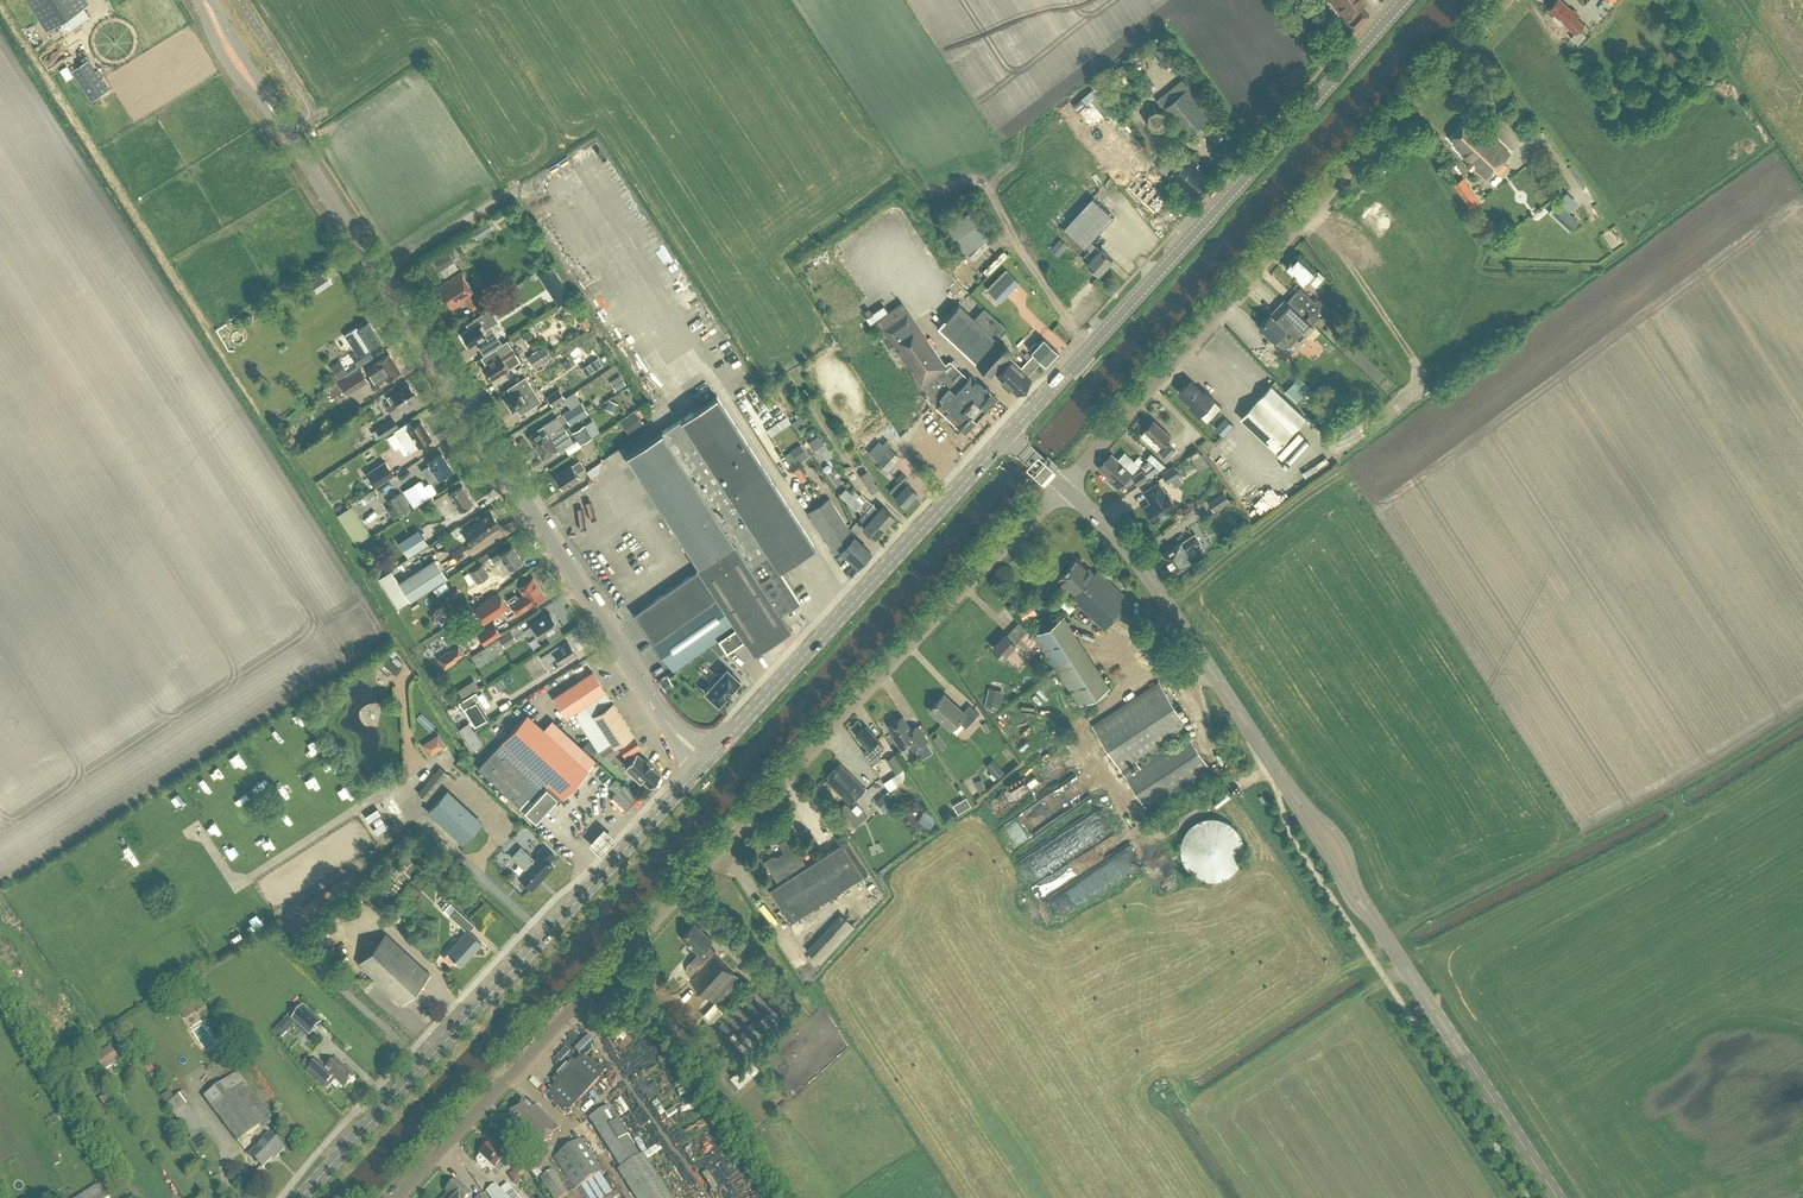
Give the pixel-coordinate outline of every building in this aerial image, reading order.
[(82,6),(88,2),(87,0),(27,0),(52,38),(88,15),(82,6)] [(1361,6),(1356,9),(1349,0),(1330,0),(1345,22),(1348,20),(1357,28),(1370,14),(1361,6)] [(1361,6),(1367,2),(1365,0),(1349,0),(1356,9),(1361,6)] [(1577,16),(1579,15),(1563,0),(1554,0),(1553,1),(1553,4),(1549,8),(1555,14),(1553,16),(1561,24),(1563,21),(1575,32),(1584,23),(1577,16)] [(1154,51),(1167,65),(1179,55),(1167,41),(1154,51)] [(88,99),(105,88),(85,58),(69,69),(88,99)] [(1116,82),(1132,70),(1126,61),(1109,73),(1116,82)] [(1070,97),(1076,102),(1089,86),(1083,81),(1070,97)] [(1188,135),(1211,116),(1187,87),(1164,106),(1188,135)] [(1095,88),(1072,102),(1077,111),(1094,101),(1103,116),(1110,112),(1095,88)] [(1169,116),(1164,109),(1157,108),(1151,112),(1149,120),(1153,126),(1161,128),(1167,124),(1169,116)] [(1463,154),(1465,156),(1464,157),(1487,178),(1510,152),(1485,129),(1481,134),(1466,120),(1451,136),(1458,143),(1456,145),(1464,152),(1463,154)] [(1229,139),(1218,150),(1227,158),(1238,147),(1229,139)] [(1199,163),(1189,153),(1183,159),(1182,157),(1177,162),(1179,164),(1175,167),(1165,158),(1157,166),(1180,188),(1184,184),(1199,198),(1212,184),(1202,175),(1205,172),(1197,165),(1199,163)] [(1136,184),(1131,190),(1155,212),(1167,200),(1161,195),(1161,194),(1154,187),(1154,188),(1147,182),(1142,189),(1136,184)] [(1471,207),(1479,201),(1469,186),(1461,191),(1471,207)] [(1114,216),(1093,196),(1092,196),(1093,197),(1065,227),(1064,227),(1063,227),(1085,247),(1085,246),(1086,245),(1095,254),(1087,262),(1099,273),(1113,259),(1101,248),(1099,249),(1091,241),(1091,240),(1113,216),(1114,216)] [(963,253),(992,232),(974,206),(945,227),(963,253)] [(1560,221),(1571,231),(1579,220),(1569,210),(1560,221)] [(477,235),(489,227),(485,220),(473,228),(477,235)] [(1059,255),(1062,251),(1054,245),(1051,249),(1059,255)] [(441,269),(454,260),(448,251),(435,259),(441,269)] [(1317,271),(1298,253),(1293,259),(1286,266),(1294,273),(1293,275),(1305,286),(1311,279),(1317,285),(1325,276),(1318,270),(1317,271)] [(551,266),(544,270),(554,284),(547,288),(558,304),(570,296),(551,266)] [(1005,269),(986,288),(999,301),(1018,281),(1005,269)] [(480,303),(473,293),(460,272),(440,285),(441,286),(437,289),(446,302),(449,299),(453,306),(464,299),(471,309),(480,303)] [(331,281),(325,273),(309,284),(315,292),(331,281)] [(1285,299),(1318,331),(1319,329),(1314,324),(1329,309),(1318,298),(1315,301),(1301,288),(1288,302),(1285,299)] [(1312,336),(1318,331),(1285,299),(1259,326),(1274,340),(1275,340),(1288,353),(1307,332),(1312,336)] [(564,302),(562,304),(563,308),(566,311),(570,311),(572,309),(571,306),(569,303),(564,302)] [(1034,365),(1027,358),(1020,366),(1014,360),(1013,361),(1009,358),(1007,356),(1011,351),(997,337),(996,336),(996,337),(974,316),(960,302),(938,324),(977,362),(989,374),(998,383),(1000,380),(1006,385),(1007,384),(1016,393),(1030,378),(1029,377),(1029,378),(1026,374),(1034,365)] [(935,406),(951,420),(949,423),(957,430),(960,428),(965,432),(981,415),(981,416),(982,415),(980,413),(984,409),(986,410),(987,409),(997,397),(990,391),(990,390),(988,389),(989,388),(984,384),(983,385),(978,380),(981,377),(972,369),(969,372),(966,375),(949,357),(943,361),(927,336),(905,303),(880,319),(895,341),(892,343),(898,353),(901,351),(909,363),(905,365),(909,370),(912,368),(936,405),(935,406)] [(869,307),(864,310),(867,315),(865,316),(870,322),(888,310),(883,304),(872,312),(869,307)] [(475,321),(461,330),(469,344),(485,334),(482,329),(498,320),(490,307),(473,317),(475,321)] [(984,307),(974,316),(996,337),(996,336),(997,337),(1006,328),(984,307)] [(579,321),(583,329),(590,325),(585,317),(579,321)] [(380,340),(369,322),(358,328),(356,326),(345,333),(357,350),(351,354),(357,365),(372,356),(366,348),(369,346),(369,347),(380,340)] [(1033,353),(1027,358),(1034,365),(1040,359),(1044,363),(1057,350),(1043,337),(1043,338),(1038,343),(1036,340),(1028,348),(1031,350),(1033,353)] [(534,365),(551,355),(544,344),(528,354),(534,365)] [(512,346),(500,354),(495,347),(481,356),(485,363),(483,365),(491,378),(502,372),(503,373),(508,370),(507,368),(520,360),(512,346)] [(386,378),(400,369),(388,352),(375,361),(367,366),(377,382),(386,377),(386,378)] [(581,366),(586,374),(603,363),(597,355),(581,366)] [(339,377),(349,371),(340,358),(331,364),(339,377)] [(347,394),(369,379),(360,366),(339,380),(347,394)] [(615,388),(625,382),(619,373),(609,379),(615,388)] [(1297,401),(1312,387),(1300,375),(1285,390),(1297,401)] [(504,397),(512,411),(526,401),(530,407),(540,400),(525,376),(506,388),(510,393),(504,397)] [(1203,391),(1190,380),(1180,391),(1192,402),(1190,405),(1200,414),(1208,421),(1222,406),(1214,399),(1215,399),(1205,390),(1203,391)] [(1275,450),(1292,432),(1309,414),(1275,382),(1241,418),(1275,450)] [(338,383),(327,390),(331,396),(342,389),(338,383)] [(391,414),(401,408),(400,406),(416,395),(408,383),(391,394),(387,397),(390,402),(385,405),(391,414)] [(803,395),(811,390),(808,385),(800,390),(803,395)] [(552,405),(564,396),(558,388),(546,396),(552,405)] [(716,395),(626,454),(699,567),(744,638),(753,651),(790,627),(781,613),(799,601),(778,568),(814,545),(716,395)] [(617,402),(609,398),(604,407),(613,411),(617,402)] [(570,423),(588,411),(581,400),(563,412),(570,423)] [(585,405),(588,410),(593,406),(590,402),(585,405)] [(636,411),(641,417),(645,413),(640,408),(636,411)] [(620,421),(628,433),(643,423),(635,411),(620,421)] [(802,414),(790,423),(793,427),(805,418),(802,414)] [(536,446),(551,437),(565,428),(557,415),(536,429),(537,431),(529,436),(536,446)] [(1226,415),(1216,427),(1224,434),(1234,423),(1226,415)] [(382,436),(397,426),(391,417),(376,427),(382,436)] [(1157,449),(1171,435),(1154,419),(1145,429),(1146,430),(1142,434),(1157,449)] [(394,430),(408,451),(418,445),(431,437),(421,420),(413,425),(410,421),(394,430)] [(580,443),(592,436),(585,423),(573,431),(580,443)] [(551,437),(536,446),(543,457),(551,452),(552,454),(559,449),(573,441),(565,428),(551,437)] [(825,444),(819,434),(808,441),(814,451),(825,444)] [(1176,450),(1175,448),(1170,443),(1161,451),(1168,458),(1176,450)] [(800,444),(789,451),(792,456),(803,449),(800,444)] [(887,469),(899,456),(888,446),(876,459),(887,469)] [(1194,457),(1201,453),(1198,448),(1191,453),(1194,457)] [(1107,480),(1117,489),(1139,465),(1139,464),(1134,460),(1125,451),(1118,459),(1112,453),(1099,467),(1110,477),(1107,480)] [(1138,484),(1167,464),(1152,451),(1148,456),(1158,465),(1146,473),(1143,469),(1133,477),(1138,484)] [(430,482),(431,481),(438,477),(438,478),(452,469),(441,452),(428,461),(430,463),(421,469),(429,481),(430,482)] [(1305,474),(1330,461),(1327,456),(1303,469),(1305,474)] [(562,486),(579,476),(577,472),(584,467),(579,458),(571,463),(572,464),(555,474),(562,486)] [(375,485),(393,474),(384,460),(367,472),(375,485)] [(1169,482),(1180,475),(1182,474),(1175,463),(1163,471),(1169,482)] [(591,475),(600,470),(596,464),(587,469),(591,475)] [(871,491),(878,487),(866,470),(860,474),(871,491)] [(906,483),(903,480),(907,476),(902,472),(895,479),(900,483),(904,486),(894,496),(904,504),(916,491),(907,482),(906,483)] [(430,482),(429,481),(424,484),(420,478),(403,489),(414,505),(437,490),(431,481),(430,482)] [(1155,521),(1178,507),(1167,491),(1166,492),(1159,481),(1144,491),(1151,502),(1145,506),(1155,521)] [(472,501),(461,484),(449,492),(447,489),(434,498),(446,517),(459,509),(459,510),(472,501)] [(402,490),(391,498),(401,514),(412,506),(402,490)] [(1215,509),(1230,499),(1224,490),(1209,500),(1215,509)] [(856,497),(861,502),(866,497),(860,492),(856,497)] [(847,499),(856,507),(861,502),(856,497),(852,494),(847,499)] [(869,550),(854,535),(829,496),(807,511),(836,556),(841,550),(857,565),(871,550),(870,549),(869,550)] [(866,509),(884,526),(894,516),(882,504),(878,508),(872,503),(873,503),(866,497),(861,502),(867,507),(866,509)] [(862,526),(874,537),(884,526),(866,509),(867,507),(861,502),(856,507),(862,513),(859,516),(863,525),(862,526)] [(337,512),(355,541),(368,533),(350,504),(337,512)] [(471,542),(483,535),(482,534),(499,523),(491,511),(474,522),(474,523),(463,530),(471,542)] [(1187,550),(1201,541),(1196,533),(1182,542),(1164,553),(1176,571),(1193,560),(1187,550)] [(409,534),(397,542),(407,556),(421,547),(427,543),(422,536),(413,541),(409,534)] [(522,560),(512,544),(499,553),(498,552),(491,557),(495,564),(503,559),(509,569),(522,560)] [(435,556),(399,580),(410,598),(411,599),(447,575),(435,556)] [(1088,568),(1077,558),(1059,577),(1076,593),(1072,598),(1105,628),(1131,600),(1098,569),(1095,572),(1089,567),(1088,568)] [(477,582),(489,574),(481,563),(470,571),(477,582)] [(1122,587),(1128,580),(1112,566),(1106,572),(1122,587)] [(634,612),(673,670),(693,656),(719,638),(727,650),(744,638),(699,567),(634,612)] [(517,612),(530,604),(530,603),(544,593),(533,576),(519,586),(524,593),(510,602),(517,612)] [(484,622),(509,605),(499,590),(474,607),(484,622)] [(1034,614),(1028,604),(1019,610),(1025,620),(1034,614)] [(562,631),(558,625),(559,625),(550,611),(531,624),(524,628),(529,635),(535,631),(540,637),(549,631),(553,637),(562,631)] [(1042,628),(1048,624),(1042,616),(1036,620),(1042,628)] [(486,625),(477,631),(484,643),(493,637),(486,625)] [(510,629),(498,638),(492,641),(473,654),(479,664),(499,651),(498,649),(504,645),(504,646),(516,638),(510,629)] [(1015,642),(1006,634),(993,647),(1004,657),(1018,642),(1028,651),(1032,646),(1021,636),(1015,642)] [(561,663),(577,653),(568,640),(558,646),(557,645),(543,653),(540,655),(550,670),(557,665),(560,663),(561,663)] [(436,658),(443,668),(455,660),(454,658),(462,653),(457,646),(449,651),(448,650),(436,658)] [(384,654),(379,660),(396,674),(401,668),(384,654)] [(711,684),(705,691),(718,703),(730,692),(741,680),(727,667),(721,674),(719,672),(715,672),(712,676),(709,679),(709,682),(711,684)] [(612,702),(605,691),(606,690),(592,670),(552,696),(565,716),(573,710),(578,718),(598,749),(610,740),(614,745),(617,743),(625,755),(641,744),(633,733),(634,733),(613,701),(612,702)] [(673,685),(667,676),(659,681),(665,690),(673,685)] [(456,688),(461,695),(478,684),(473,677),(456,688)] [(499,690),(505,685),(500,677),(493,681),(499,690)] [(1134,770),(1130,764),(1189,726),(1160,682),(1094,725),(1146,805),(1208,765),(1188,734),(1134,770)] [(989,692),(986,704),(1000,707),(1003,695),(989,692)] [(459,699),(462,706),(475,699),(472,693),(459,699)] [(964,711),(945,693),(930,709),(952,729),(960,721),(967,727),(980,713),(970,704),(964,711)] [(474,726),(487,718),(476,700),(463,708),(474,726)] [(446,707),(456,726),(466,720),(456,702),(446,707)] [(563,796),(589,770),(527,713),(502,739),(476,766),(537,821),(562,795),(563,796)] [(912,729),(903,716),(897,720),(896,718),(889,722),(891,724),(889,725),(899,739),(897,740),(902,748),(910,742),(915,749),(928,740),(919,725),(912,729)] [(871,760),(884,748),(877,741),(879,739),(866,725),(857,734),(869,747),(864,752),(871,760)] [(474,750),(483,744),(474,730),(465,736),(474,750)] [(437,732),(421,742),(429,754),(445,744),(437,732)] [(591,755),(597,748),(587,740),(581,746),(591,755)] [(646,760),(637,752),(636,754),(634,753),(630,758),(631,759),(627,763),(624,760),(622,762),(640,779),(641,778),(649,785),(660,774),(650,765),(651,764),(647,759),(646,760)] [(895,753),(887,759),(896,773),(904,767),(905,767),(895,753)] [(1005,770),(993,758),(986,765),(998,777),(1005,770)] [(851,803),(866,789),(840,763),(828,774),(830,776),(828,779),(851,803)] [(427,798),(449,772),(442,766),(440,765),(435,771),(437,773),(421,793),(427,798)] [(896,773),(892,776),(898,785),(910,777),(904,767),(896,773)] [(622,784),(615,778),(609,784),(616,791),(612,795),(627,808),(637,797),(629,790),(630,788),(623,782),(622,784)] [(895,802),(885,791),(879,797),(888,808),(895,802)] [(428,810),(463,842),(479,825),(444,792),(428,810)] [(958,811),(971,805),(967,795),(954,802),(958,811)] [(851,819),(858,814),(847,801),(840,807),(851,819)] [(937,817),(924,809),(918,820),(931,828),(937,817)] [(867,815),(863,810),(852,820),(856,825),(867,815)] [(1183,821),(1188,877),(1243,872),(1238,816),(1183,821)] [(615,836),(603,824),(587,840),(600,852),(615,836)] [(805,860),(795,844),(796,843),(790,834),(784,838),(784,839),(779,842),(785,851),(777,857),(775,854),(768,858),(768,857),(764,860),(768,866),(769,866),(777,878),(777,879),(778,881),(769,887),(792,924),(868,874),(845,838),(808,862),(806,860),(805,860)] [(525,868),(518,876),(532,888),(553,865),(549,861),(555,854),(544,844),(537,851),(539,853),(534,858),(520,845),(511,855),(525,868)] [(443,909),(449,914),(455,907),(450,902),(443,909)] [(465,929),(471,922),(455,907),(449,914),(465,929)] [(825,966),(860,929),(847,917),(812,954),(825,966)] [(736,973),(714,953),(717,950),(709,943),(713,939),(696,923),(683,936),(699,951),(691,960),(699,968),(690,978),(712,998),(716,994),(723,1002),(744,980),(736,972),(736,973)] [(448,962),(451,962),(455,958),(461,964),(481,942),(467,929),(447,951),(444,955),(444,958),(448,962)] [(402,1003),(430,973),(386,932),(358,961),(402,1003)] [(715,1000),(703,1013),(712,1022),(724,1008),(715,1000)] [(303,1008),(292,1020),(310,1038),(321,1025),(303,1008)] [(623,1050),(631,1041),(623,1033),(632,1023),(623,1015),(606,1034),(623,1050)] [(741,1054),(767,1027),(757,1016),(731,1043),(741,1054)] [(280,1025),(273,1033),(281,1040),(287,1032),(280,1025)] [(105,1071),(129,1055),(119,1040),(95,1056),(105,1071)] [(751,1057),(731,1074),(740,1085),(760,1067),(751,1057)] [(570,1112),(602,1077),(581,1058),(549,1093),(570,1112)] [(354,1079),(336,1061),(327,1071),(317,1062),(315,1064),(309,1059),(302,1067),(308,1072),(307,1073),(324,1088),(326,1090),(334,1081),(344,1090),(354,1079)] [(156,1071),(149,1076),(154,1082),(160,1077),(156,1071)] [(238,1143),(271,1119),(237,1074),(204,1098),(238,1143)] [(167,1105),(174,1115),(191,1103),(184,1092),(167,1105)] [(105,1094),(98,1099),(105,1109),(112,1104),(105,1094)] [(531,1111),(522,1102),(508,1116),(518,1127),(516,1129),(522,1135),(521,1136),(536,1151),(557,1130),(535,1108),(531,1111)] [(607,1107),(589,1120),(621,1170),(618,1172),(635,1197),(670,1197),(643,1156),(640,1158),(607,1107)] [(278,1156),(284,1150),(269,1136),(249,1156),(262,1169),(276,1155),(278,1156)] [(574,1192),(599,1175),(602,1173),(581,1140),(554,1159),(574,1192)] [(491,1173),(504,1158),(490,1145),(479,1156),(480,1157),(477,1161),(477,1164),(482,1168),(485,1168),(491,1173)] [(513,1185),(521,1181),(515,1171),(508,1175),(513,1185)] [(567,1195),(552,1172),(540,1180),(551,1197),(564,1197),(568,1196),(567,1195)] [(471,1195),(456,1181),(445,1193),(448,1196),(446,1197),(468,1197),(471,1195)] [(75,1197),(109,1197),(101,1184),(75,1197)] [(500,1191),(497,1186),(486,1193),(490,1197),(506,1197),(500,1191)] [(507,1186),(500,1191),(506,1197),(516,1197),(507,1186)]
